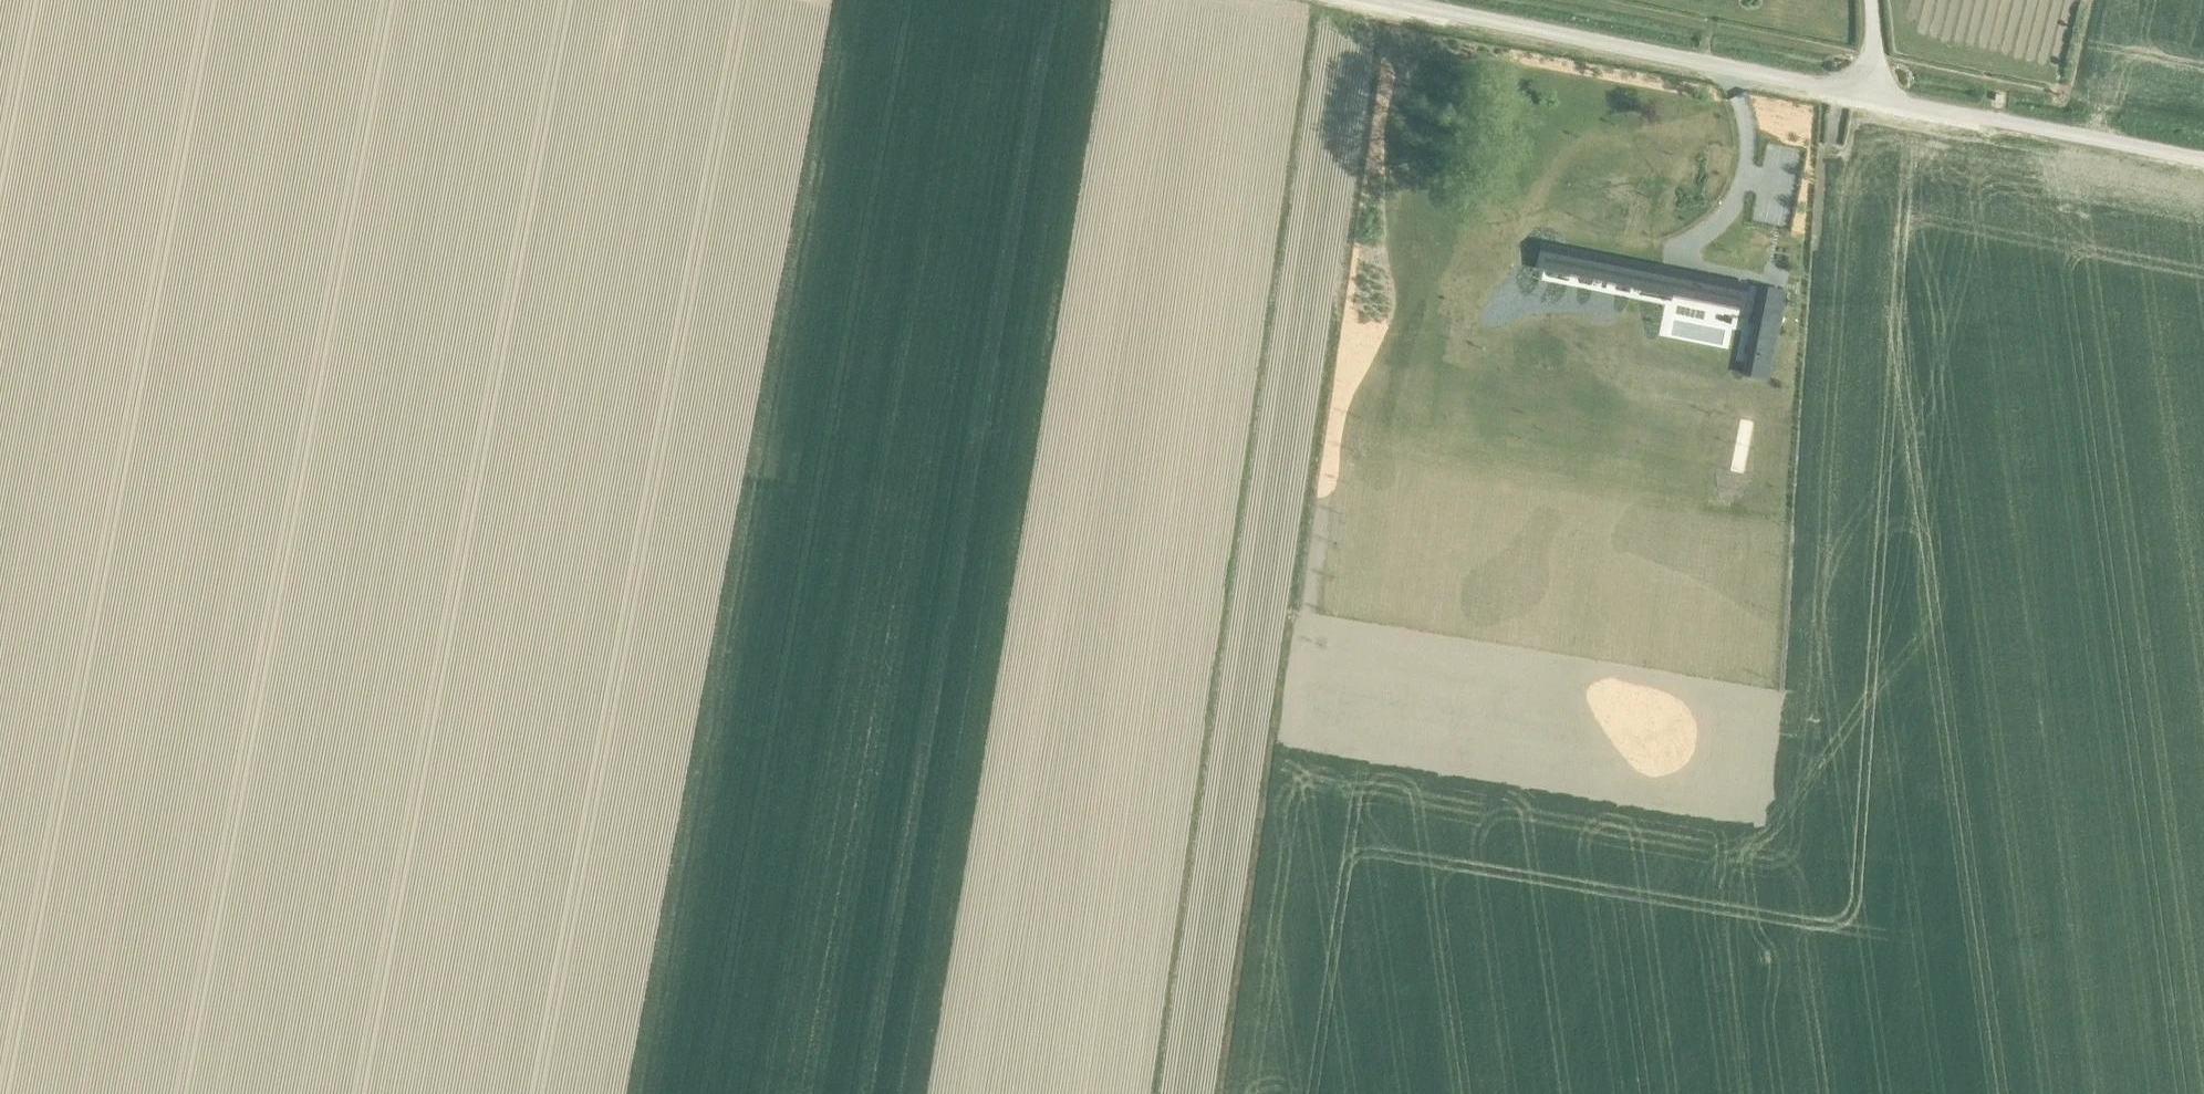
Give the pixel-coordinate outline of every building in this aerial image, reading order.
[(1543,244),(1538,268),(1742,309),(1746,285),(1543,244)] [(1761,288),(1749,353),(1772,358),(1785,292),(1761,288)]
